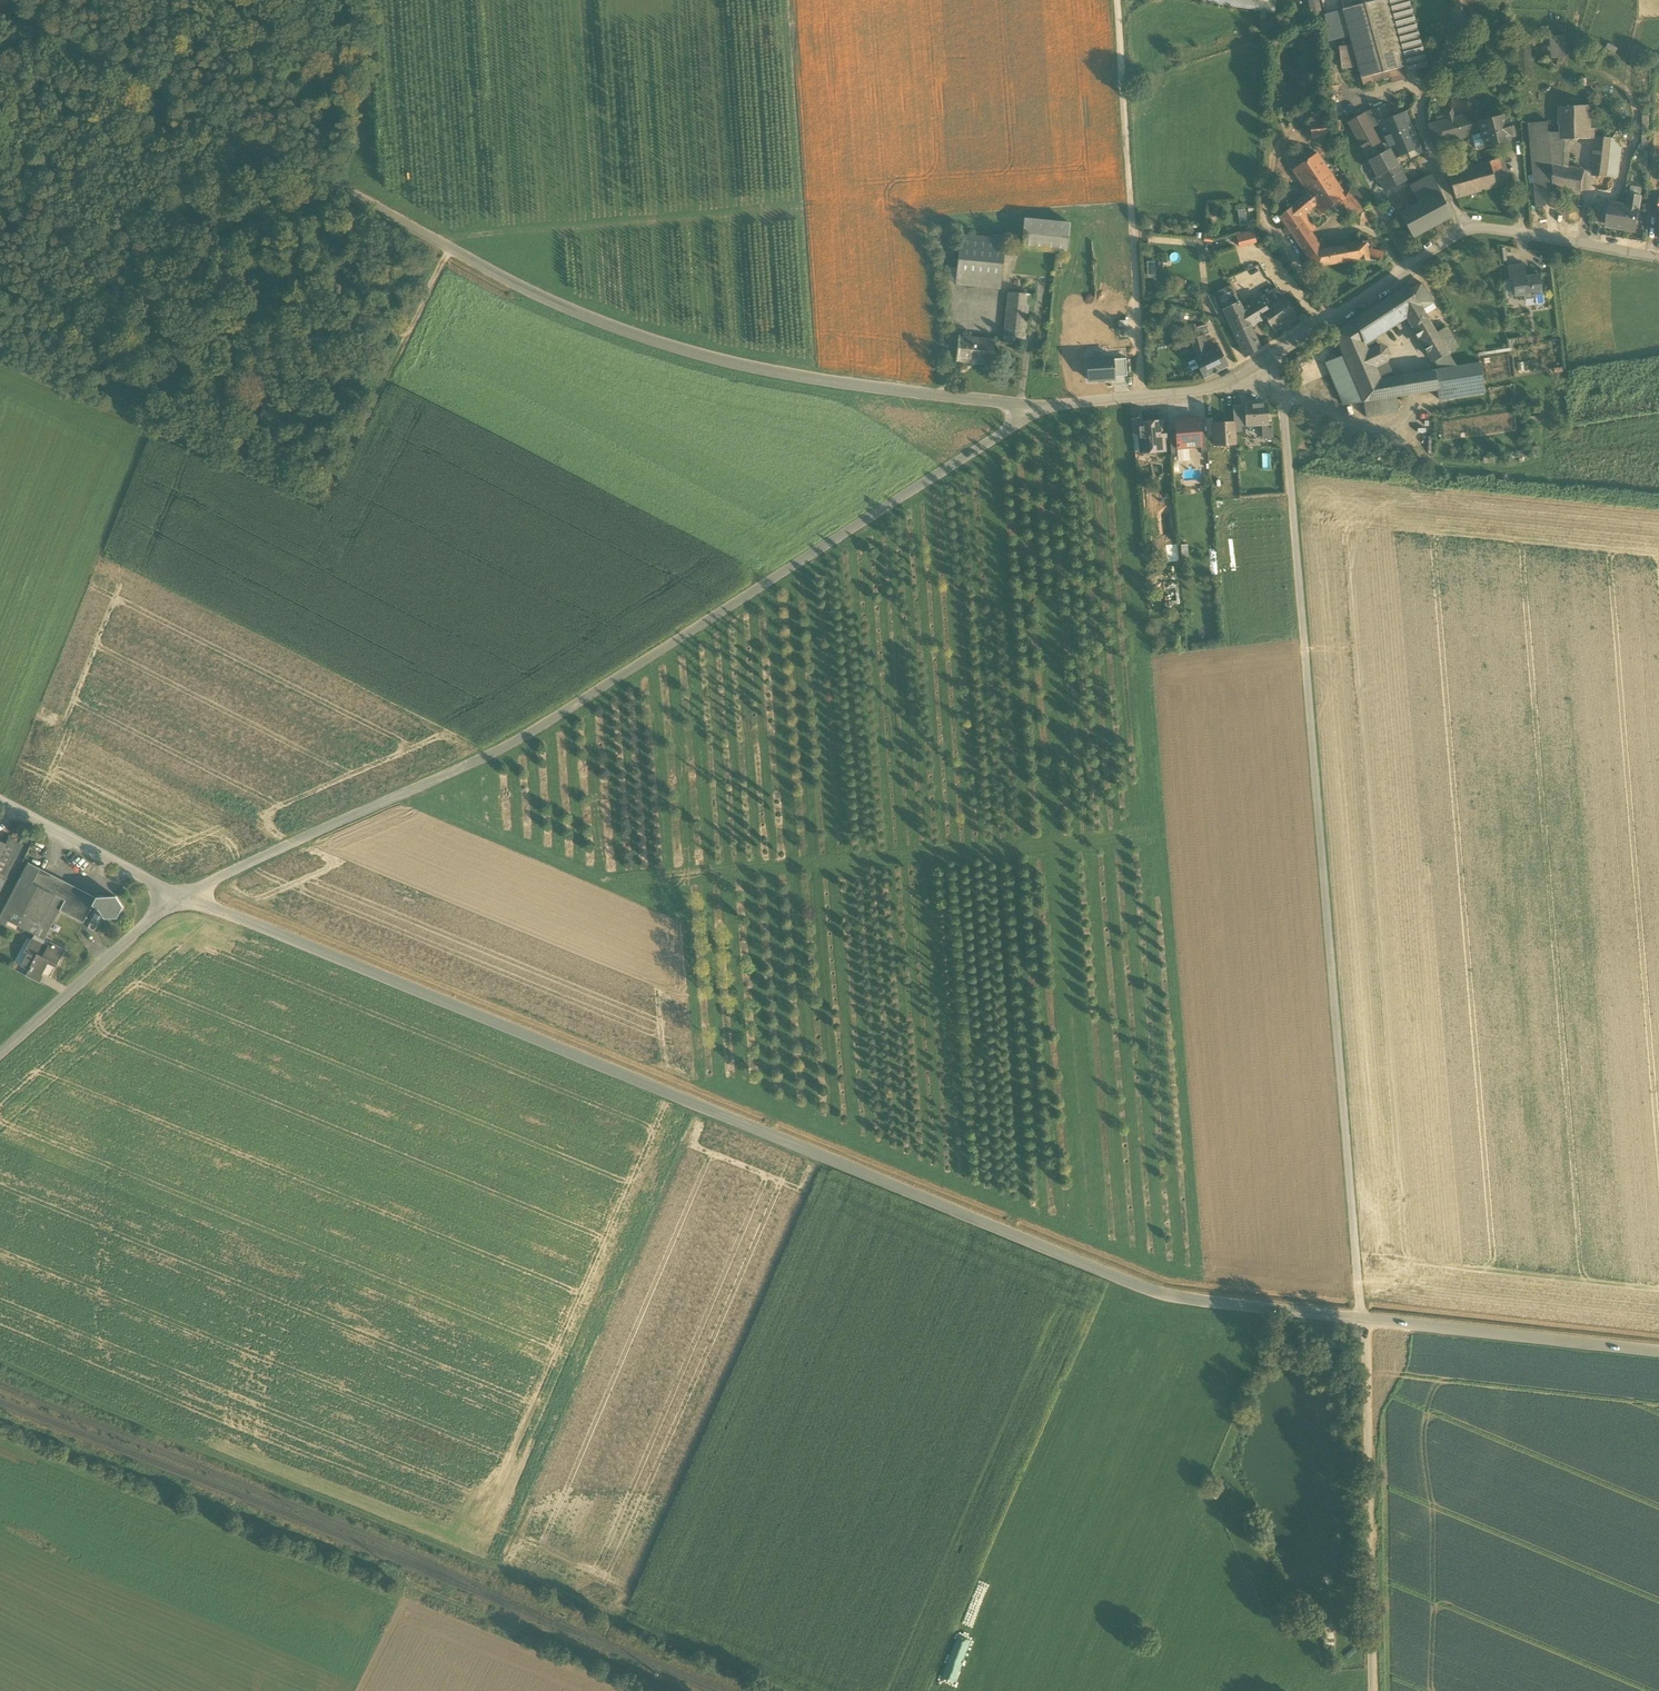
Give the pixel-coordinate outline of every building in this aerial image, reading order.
[(1200,2),(1273,14),(1276,0),(1200,0),(1200,2)] [(1342,9),(1349,34),(1362,84),(1426,67),(1408,0),(1376,0),(1342,9)] [(1324,41),(1349,34),(1342,9),(1321,15),(1324,41)] [(1564,35),(1541,36),(1542,49),(1543,49),(1544,59),(1565,59),(1564,35)] [(1618,48),(1609,43),(1604,52),(1614,57),(1618,48)] [(1338,46),(1341,69),(1354,68),(1351,45),(1338,46)] [(1492,66),(1493,76),(1508,75),(1508,65),(1492,66)] [(1561,135),(1561,139),(1571,139),(1598,138),(1598,136),(1599,128),(1590,128),(1590,105),(1559,107),(1560,124),(1561,124),(1561,135)] [(1380,125),(1389,149),(1394,158),(1407,152),(1420,147),(1405,112),(1389,118),(1384,106),(1373,110),(1380,125)] [(1373,109),(1364,114),(1372,128),(1380,125),(1373,110),(1373,109)] [(1445,111),(1447,119),(1453,118),(1451,109),(1445,111)] [(1486,114),(1487,120),(1498,117),(1496,111),(1486,114)] [(1477,112),(1453,118),(1447,119),(1428,125),(1435,145),(1471,136),(1481,133),(1478,122),(1479,122),(1477,112)] [(1385,151),(1372,128),(1364,114),(1348,123),(1368,160),(1385,151)] [(1508,140),(1508,137),(1505,125),(1502,116),(1498,117),(1487,120),(1479,122),(1478,122),(1481,133),(1484,146),(1484,147),(1485,147),(1508,140)] [(1310,119),(1312,137),(1317,137),(1325,136),(1323,118),(1310,119)] [(1554,192),(1554,187),(1551,163),(1548,131),(1547,121),(1527,123),(1535,207),(1545,206),(1544,193),(1554,192)] [(1510,124),(1505,125),(1508,137),(1513,136),(1510,124)] [(1556,132),(1548,131),(1551,163),(1552,164),(1568,167),(1571,139),(1561,139),(1561,135),(1555,134),(1556,132)] [(1484,146),(1481,133),(1471,136),(1474,149),(1484,146)] [(1593,175),(1607,177),(1611,140),(1612,138),(1598,136),(1598,138),(1593,175)] [(1607,177),(1618,178),(1621,151),(1611,140),(1607,177)] [(1423,153),(1420,147),(1407,152),(1410,159),(1423,153)] [(1405,180),(1394,158),(1389,149),(1385,151),(1368,160),(1385,191),(1405,180)] [(1293,170),(1308,193),(1316,204),(1315,205),(1320,214),(1339,202),(1346,198),(1346,197),(1317,154),(1293,170)] [(1503,158),(1489,162),(1496,187),(1510,183),(1503,158)] [(1447,174),(1455,199),(1496,187),(1489,162),(1447,174)] [(1552,164),(1551,163),(1554,187),(1582,194),(1586,170),(1568,167),(1552,164)] [(1409,185),(1418,203),(1439,192),(1431,174),(1409,185)] [(1360,218),(1361,213),(1346,202),(1352,194),(1366,205),(1352,186),(1346,197),(1346,198),(1339,202),(1360,218)] [(1631,186),(1630,196),(1638,197),(1640,187),(1631,186)] [(1451,217),(1439,192),(1418,203),(1399,213),(1413,238),(1451,217)] [(1280,216),(1300,246),(1312,236),(1310,233),(1299,218),(1305,213),(1315,205),(1316,204),(1308,193),(1280,216)] [(1361,213),(1362,213),(1363,212),(1366,205),(1352,194),(1346,202),(1361,213)] [(1629,195),(1627,207),(1636,208),(1638,197),(1630,196),(1629,195)] [(1605,207),(1602,223),(1607,224),(1611,204),(1604,203),(1603,206),(1605,207)] [(1635,218),(1636,208),(1627,207),(1611,204),(1607,224),(1607,226),(1634,230),(1636,220),(1637,220),(1637,218),(1635,218)] [(1593,221),(1602,223),(1605,207),(1603,206),(1595,205),(1593,221)] [(1244,209),(1237,210),(1239,227),(1247,226),(1244,209)] [(1359,225),(1367,226),(1370,213),(1363,212),(1362,213),(1361,213),(1360,218),(1359,225)] [(1316,229),(1305,213),(1299,218),(1310,233),(1316,229)] [(1021,249),(1066,253),(1069,223),(1024,218),(1022,241),(1021,249)] [(1257,243),(1253,229),(1236,234),(1239,247),(1257,243)] [(956,284),(1001,289),(1005,240),(960,236),(957,268),(957,271),(956,284)] [(1317,244),(1312,236),(1300,246),(1305,253),(1317,244)] [(1323,240),(1317,244),(1321,250),(1329,249),(1323,240)] [(1321,250),(1317,244),(1305,253),(1315,267),(1360,258),(1368,260),(1366,249),(1365,244),(1329,249),(1321,250)] [(1506,260),(1505,248),(1497,248),(1499,261),(1506,260)] [(1385,253),(1366,249),(1368,260),(1383,263),(1385,253)] [(1155,261),(1146,261),(1147,276),(1155,276),(1155,261)] [(1507,266),(1509,280),(1513,280),(1512,279),(1525,277),(1524,265),(1507,266)] [(949,284),(956,284),(957,271),(957,268),(950,267),(949,284)] [(1523,295),(1524,298),(1535,297),(1535,294),(1542,293),(1540,276),(1525,277),(1512,279),(1513,280),(1514,296),(1523,295)] [(1505,297),(1514,296),(1513,280),(1509,280),(1504,281),(1505,297)] [(1421,283),(1409,290),(1419,306),(1421,309),(1433,302),(1421,283)] [(1398,319),(1405,314),(1419,306),(1409,290),(1407,285),(1386,299),(1398,319)] [(1213,304),(1217,313),(1223,310),(1239,303),(1240,303),(1231,286),(1216,293),(1219,301),(1213,304)] [(1277,289),(1260,300),(1265,307),(1283,296),(1277,289)] [(1003,342),(1024,344),(1029,294),(1008,292),(1003,342)] [(1209,296),(1213,304),(1219,301),(1216,293),(1209,296)] [(1543,293),(1542,293),(1535,294),(1535,297),(1536,305),(1544,304),(1543,293)] [(1283,296),(1265,307),(1260,311),(1264,317),(1274,332),(1297,317),(1283,296)] [(1386,299),(1353,320),(1364,341),(1373,336),(1398,319),(1386,299)] [(1260,300),(1243,311),(1250,326),(1264,317),(1260,311),(1265,307),(1260,300)] [(1421,309),(1425,315),(1436,308),(1433,302),(1421,309)] [(1260,348),(1250,326),(1243,311),(1239,303),(1223,310),(1245,357),(1260,348)] [(1405,314),(1413,327),(1427,319),(1425,315),(1421,309),(1419,306),(1405,314)] [(1186,313),(1176,311),(1174,318),(1184,321),(1186,313)] [(1427,319),(1413,327),(1434,362),(1448,352),(1436,333),(1427,319)] [(1396,396),(1406,395),(1403,375),(1393,377),(1380,379),(1375,367),(1367,350),(1364,341),(1353,320),(1334,333),(1343,355),(1363,402),(1396,396)] [(1194,329),(1195,331),(1202,329),(1204,335),(1204,336),(1210,334),(1208,326),(1194,329)] [(1446,327),(1436,333),(1448,352),(1457,346),(1446,327)] [(1207,353),(1202,336),(1196,337),(1191,339),(1196,356),(1207,353)] [(1364,341),(1367,350),(1377,345),(1373,336),(1364,341)] [(979,363),(993,364),(995,340),(959,337),(957,359),(979,361),(979,363)] [(1517,338),(1506,339),(1507,346),(1518,345),(1517,338)] [(1379,345),(1377,345),(1367,350),(1375,367),(1387,362),(1390,354),(1386,347),(1379,345)] [(1198,368),(1203,379),(1228,367),(1219,347),(1207,353),(1194,360),(1198,368)] [(1456,366),(1448,352),(1434,362),(1439,369),(1456,366)] [(1343,405),(1363,402),(1343,355),(1325,362),(1343,405)] [(1114,379),(1114,377),(1113,359),(1112,357),(1087,359),(1089,381),(1114,379)] [(1126,358),(1113,359),(1114,377),(1127,376),(1126,358)] [(1192,371),(1198,368),(1194,360),(1187,363),(1192,371)] [(1393,377),(1387,362),(1375,367),(1380,379),(1393,377)] [(1480,363),(1456,366),(1439,369),(1435,370),(1438,390),(1440,400),(1484,393),(1480,363)] [(1406,395),(1438,390),(1435,370),(1403,375),(1406,395)] [(1399,412),(1396,396),(1363,402),(1366,417),(1399,412)] [(1233,405),(1234,423),(1235,435),(1245,435),(1245,430),(1247,430),(1247,426),(1262,425),(1269,425),(1269,424),(1268,403),(1233,405)] [(1131,419),(1133,436),(1139,435),(1138,424),(1139,424),(1139,418),(1131,419)] [(1176,435),(1178,448),(1187,447),(1201,446),(1200,433),(1199,418),(1175,420),(1176,435)] [(1207,432),(1207,438),(1214,438),(1213,424),(1214,424),(1213,418),(1205,418),(1207,432)] [(1442,423),(1446,439),(1459,435),(1455,420),(1442,423)] [(1147,451),(1150,453),(1156,453),(1157,450),(1164,450),(1163,438),(1161,437),(1160,432),(1161,432),(1162,429),(1162,422),(1139,424),(1138,424),(1139,435),(1141,451),(1141,452),(1147,451)] [(1235,444),(1235,435),(1234,423),(1214,424),(1213,424),(1214,438),(1214,445),(1235,444)] [(1262,425),(1263,439),(1273,438),(1272,423),(1269,424),(1269,425),(1262,425)] [(1201,446),(1201,453),(1208,452),(1207,438),(1207,432),(1200,433),(1201,446)] [(1139,435),(1133,436),(1134,451),(1141,451),(1139,435)] [(1170,435),(1171,455),(1179,455),(1178,448),(1176,435),(1170,435)] [(1178,448),(1179,455),(1179,461),(1188,461),(1187,447),(1178,448)] [(1166,555),(1175,554),(1173,543),(1163,545),(1165,556),(1166,555)] [(1188,544),(1180,545),(1181,558),(1189,557),(1188,544)] [(1175,554),(1166,555),(1167,562),(1177,560),(1175,554)] [(0,855),(0,893),(8,878),(7,877),(24,845),(9,837),(6,844),(0,855)] [(29,863),(21,877),(33,884),(41,869),(29,863)] [(52,875),(41,869),(33,884),(44,890),(52,875)] [(52,875),(44,890),(56,895),(65,901),(60,910),(84,923),(92,906),(97,898),(96,898),(52,875)] [(0,917),(35,935),(56,895),(44,890),(33,884),(21,877),(0,917)] [(65,901),(56,895),(35,935),(37,936),(45,940),(60,910),(65,901)] [(102,917),(105,919),(117,919),(123,907),(116,897),(96,898),(97,898),(92,906),(98,909),(102,917)] [(88,928),(94,931),(102,917),(98,909),(88,928)] [(37,936),(34,942),(21,966),(29,970),(41,976),(41,975),(48,963),(49,962),(57,966),(65,950),(50,943),(45,940),(37,936)] [(26,976),(40,983),(43,976),(41,975),(41,976),(29,970),(26,976)] [(1332,1614),(1324,1614),(1325,1628),(1333,1627),(1332,1614)]
